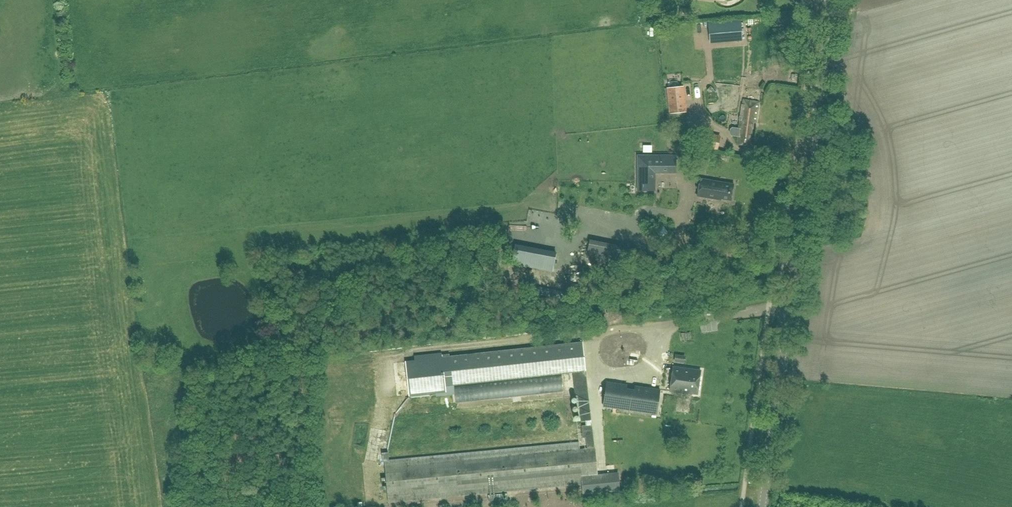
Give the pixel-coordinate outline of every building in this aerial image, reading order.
[(709,25),(710,42),(742,40),(740,23),(709,25)] [(685,86),(667,88),(669,114),(687,112),(685,86)] [(736,143),(749,145),(752,122),(755,122),(758,102),(742,100),(736,143)] [(704,135),(702,146),(717,149),(719,139),(704,135)] [(676,155),(655,155),(637,155),(637,191),(655,191),(655,171),(676,171),(676,155)] [(732,200),(735,184),(709,179),(701,178),(698,196),(718,199),(719,198),(732,200)] [(583,343),(405,362),(409,395),(446,391),(445,385),(454,384),(456,403),(563,391),(561,372),(572,371),(575,396),(578,395),(581,421),(591,420),(583,343)] [(630,352),(629,360),(638,361),(639,354),(630,352)] [(675,355),(674,362),(684,363),(685,356),(675,355)] [(697,394),(700,370),(673,366),(670,391),(688,393),(688,392),(697,394)] [(627,384),(607,381),(603,407),(656,415),(660,389),(635,386),(634,390),(626,389),(627,384)] [(579,442),(385,461),(389,502),(582,484),(583,494),(620,491),(618,472),(597,474),(592,425),(581,426),(582,438),(586,437),(587,449),(579,450),(579,442)]
